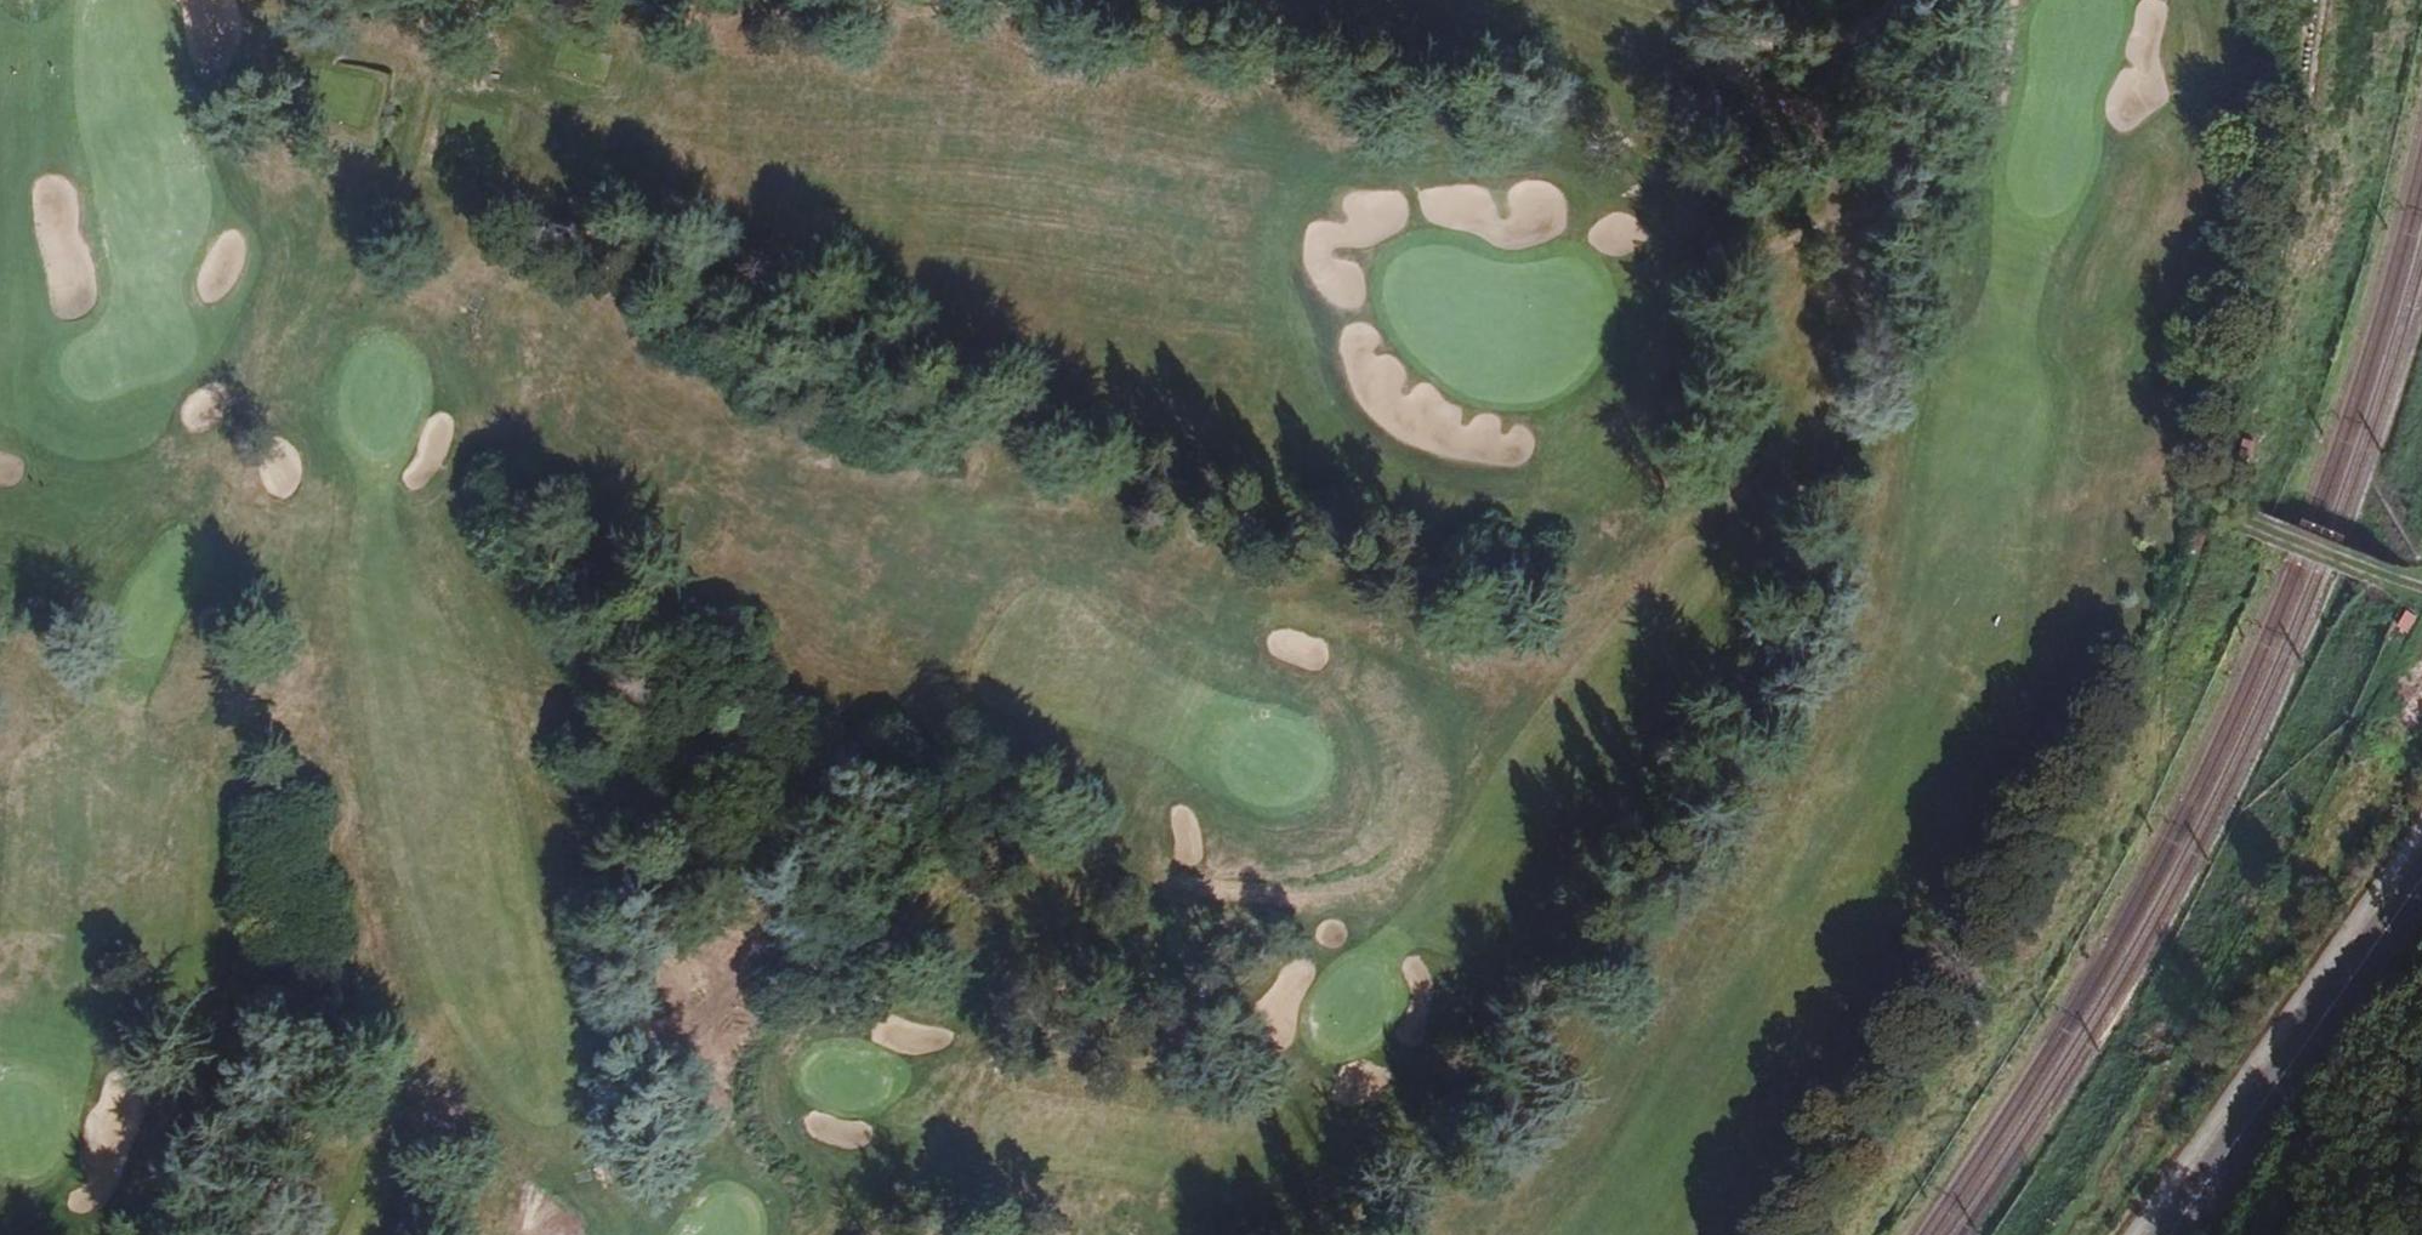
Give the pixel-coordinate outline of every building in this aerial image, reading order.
[(2418,616),(2407,610),(2398,626),(2409,632),(2418,616)]
